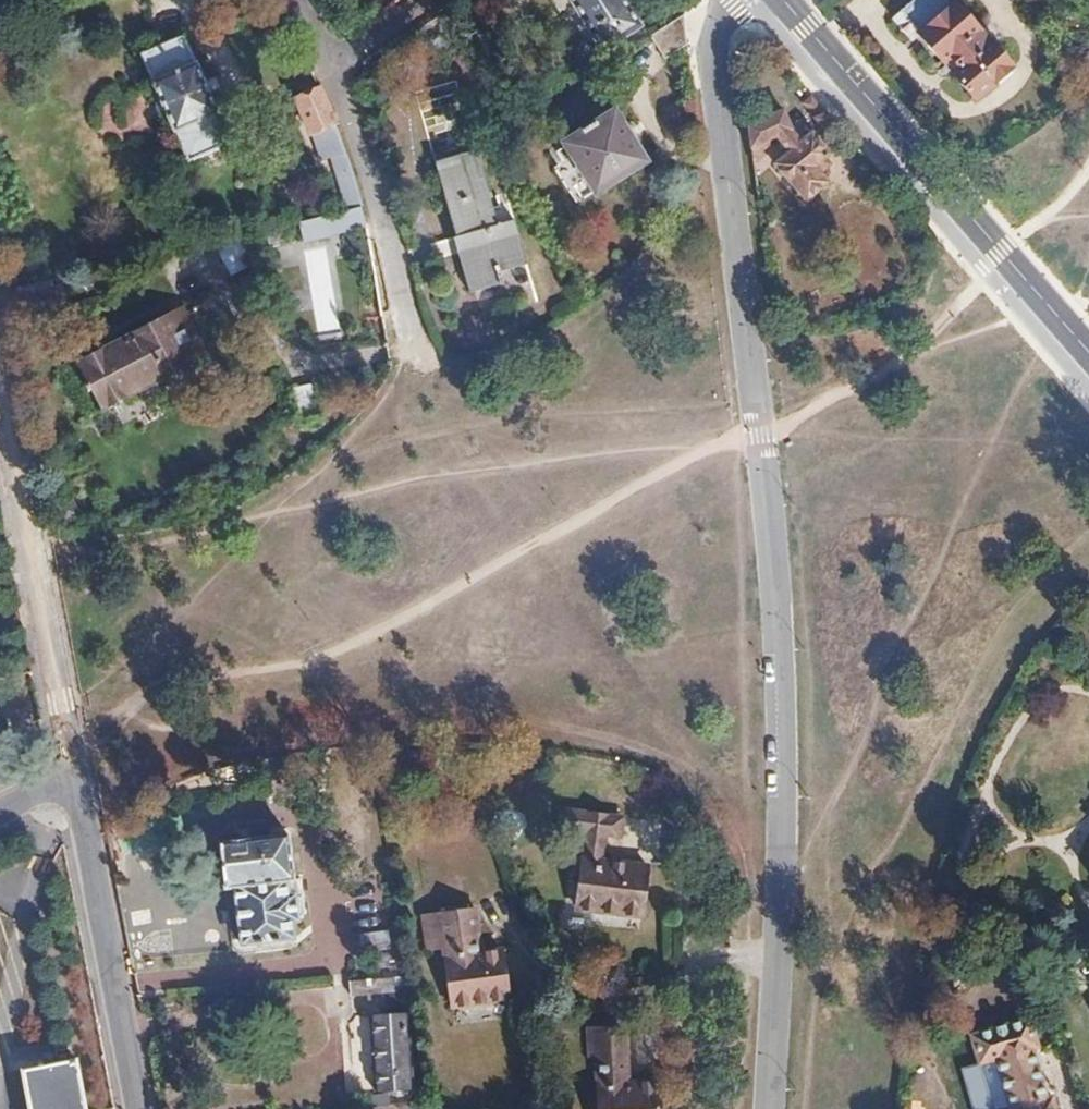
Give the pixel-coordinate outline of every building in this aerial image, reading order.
[(626,0),(570,0),(603,46),(640,20),(626,0)] [(956,0),(954,2),(953,0),(912,0),(899,11),(900,13),(890,21),(907,41),(917,32),(943,62),(951,55),(961,67),(953,74),(974,98),(1012,66),(956,0)] [(687,42),(684,11),(650,33),(665,57),(687,42)] [(231,142),(184,33),(140,52),(187,162),(231,142)] [(344,149),(336,128),(327,106),(317,87),(294,97),(320,159),(329,155),(344,149)] [(832,122),(821,109),(810,96),(803,102),(813,115),(812,116),(823,129),(832,122)] [(831,153),(812,131),(810,133),(804,125),(800,128),(783,108),(767,116),(749,126),(752,151),(753,162),(779,142),(788,153),(775,165),(807,201),(830,182),(816,166),(831,153)] [(615,110),(565,142),(598,191),(648,158),(615,110)] [(360,195),(354,177),(346,156),(344,149),(329,155),(345,206),(346,208),(362,204),(360,195)] [(455,236),(471,294),(503,285),(499,272),(527,264),(514,219),(495,225),(473,150),(435,162),(457,236),(455,236)] [(366,223),(365,213),(362,204),(346,208),(299,219),(303,238),(366,223)] [(228,275),(249,264),(234,236),(213,247),(228,275)] [(325,245),(302,250),(316,330),(339,326),(325,245)] [(188,289),(168,298),(194,349),(213,340),(188,289)] [(168,298),(81,343),(107,393),(194,349),(168,298)] [(624,828),(625,809),(566,804),(564,825),(589,827),(583,903),(647,907),(650,857),(606,855),(608,827),(624,828)] [(303,912),(303,909),(302,899),(299,896),(296,895),(295,895),(295,893),(287,893),(286,879),(292,879),(287,834),(218,842),(223,888),(233,888),(240,944),(292,938),(291,921),(298,920),(298,916),(300,915),(303,912)] [(482,945),(476,902),(423,909),(429,942),(444,939),(453,1000),(509,990),(501,941),(482,945)] [(406,990),(404,975),(348,979),(349,996),(406,990)] [(411,1089),(407,1011),(370,1014),(374,1091),(411,1089)] [(970,1036),(978,1064),(996,1059),(1011,1107),(1006,1108),(1056,1108),(1052,1095),(1047,1097),(1033,1048),(1038,1047),(1030,1018),(970,1036)] [(590,1108),(654,1108),(653,1089),(619,1092),(615,1033),(585,1035),(590,1108)] [(78,1058),(23,1069),(31,1108),(88,1108),(78,1058)]
